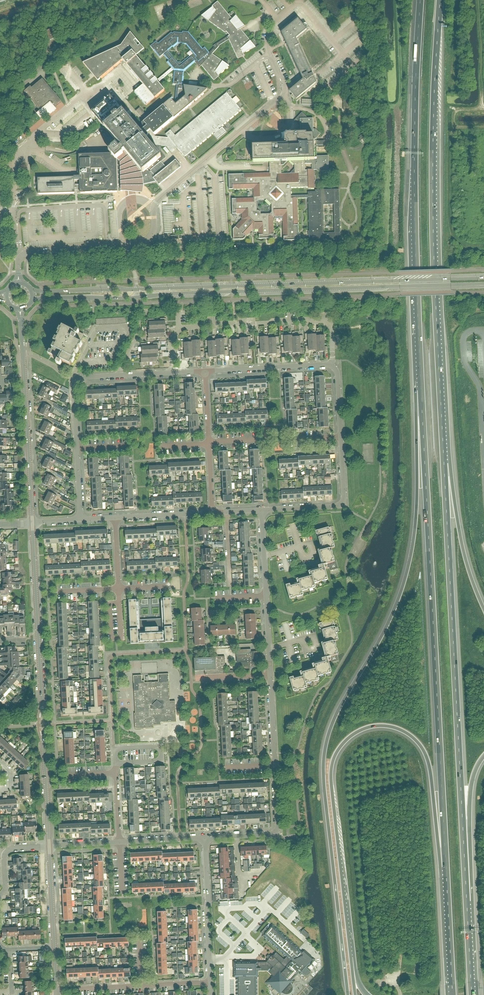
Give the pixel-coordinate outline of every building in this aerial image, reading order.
[(230,36),(228,37),(229,39),(229,40),(238,59),(244,56),(243,53),(256,48),(255,47),(254,48),(249,43),(251,41),(243,32),(241,29),(245,26),(236,15),(232,19),(218,2),(212,7),(213,7),(202,16),(204,15),(209,19),(208,21),(225,33),(226,32),(230,36)] [(289,91),(290,92),(296,99),(317,83),(301,50),(296,39),(307,30),(298,19),(281,33),(289,50),(303,80),(289,91)] [(43,33),(46,40),(47,42),(51,40),(56,38),(52,29),(43,33)] [(158,79),(136,53),(144,46),(130,30),(121,43),(118,44),(82,60),(93,75),(94,77),(98,81),(122,60),(123,61),(125,63),(142,83),(135,88),(146,103),(154,96),(155,95),(164,87),(160,83),(173,70),(172,68),(158,79)] [(222,63),(223,62),(212,54),(219,47),(219,46),(229,40),(229,39),(228,37),(213,46),(214,47),(209,53),(205,47),(203,49),(188,32),(183,31),(182,33),(174,32),(172,33),(171,32),(158,44),(156,41),(150,46),(160,57),(163,54),(169,61),(167,62),(172,68),(173,70),(174,71),(173,84),(177,85),(176,89),(175,89),(176,86),(170,85),(169,94),(172,94),(175,94),(175,92),(176,92),(175,100),(174,102),(176,104),(179,101),(178,100),(179,89),(182,89),(183,84),(183,82),(184,76),(183,76),(184,71),(195,62),(196,63),(200,66),(199,67),(199,68),(200,67),(201,66),(214,81),(219,76),(219,75),(229,66),(228,67),(222,63)] [(31,86),(24,92),(41,111),(44,108),(48,113),(50,111),(51,113),(55,109),(54,107),(61,101),(43,79),(32,88),(31,86)] [(80,155),(79,155),(80,176),(80,180),(80,193),(118,192),(121,192),(121,187),(125,187),(126,187),(126,188),(127,188),(127,189),(128,189),(129,189),(130,189),(130,188),(131,188),(131,187),(144,186),(144,184),(156,182),(148,172),(161,162),(166,158),(160,151),(161,146),(167,147),(171,151),(176,147),(168,137),(167,138),(155,137),(154,135),(208,90),(184,86),(186,96),(179,101),(176,104),(174,102),(171,99),(148,118),(140,108),(136,111),(144,121),(142,123),(144,128),(140,131),(110,96),(91,111),(117,142),(116,143),(116,146),(112,150),(114,152),(113,154),(112,154),(80,155)] [(218,100),(198,117),(175,136),(171,130),(166,134),(168,137),(176,147),(185,157),(214,132),(215,134),(214,135),(218,139),(226,132),(222,127),(220,130),(218,129),(241,110),(240,109),(235,102),(227,93),(220,99),(218,100)] [(352,95),(348,95),(343,95),(344,110),(352,110),(352,95)] [(296,131),(299,135),(300,136),(299,137),(292,144),(292,145),(292,146),(279,146),(277,144),(269,144),(268,145),(252,146),(252,149),(250,149),(249,151),(249,155),(251,156),(253,156),(253,161),(253,162),(269,161),(270,173),(260,174),(229,175),(229,189),(254,189),(254,198),(232,199),(232,214),(242,214),(242,220),(233,230),(233,240),(243,239),(253,229),(259,229),(259,239),(274,238),(273,217),(283,216),(284,241),(299,240),(297,198),(308,198),(310,241),(341,240),(340,228),(339,190),(315,190),(315,192),(308,192),(308,195),(291,196),(291,188),(309,187),(309,189),(314,188),(314,170),(317,170),(318,172),(329,171),(328,156),(317,156),(317,159),(313,159),(313,148),(318,148),(319,148),(325,148),(325,145),(324,141),(320,141),(313,141),(313,138),(316,138),(319,134),(315,130),(313,130),(313,119),(306,119),(306,118),(302,114),(295,121),(299,125),(299,127),(296,131)] [(275,126),(279,126),(279,119),(281,119),(281,117),(269,117),(269,129),(275,129),(275,126)] [(360,138),(358,139),(362,144),(362,143),(367,138),(364,134),(363,133),(359,136),(360,138)] [(182,167),(176,160),(166,168),(161,162),(148,172),(156,182),(159,186),(182,167)] [(38,194),(75,193),(75,188),(77,188),(80,188),(80,185),(75,185),(75,181),(80,180),(80,176),(74,176),(74,177),(38,179),(38,194)] [(165,233),(172,233),(171,221),(175,221),(174,205),(163,206),(165,233)] [(158,330),(157,322),(154,322),(154,319),(148,319),(148,323),(149,323),(150,330),(156,330),(158,330)] [(164,330),(166,330),(166,322),(167,322),(167,319),(160,319),(161,322),(157,322),(158,330),(164,330)] [(59,359),(57,363),(61,365),(62,363),(60,362),(60,360),(71,366),(72,363),(71,362),(73,359),(77,350),(79,350),(80,347),(79,347),(81,343),(79,342),(82,336),(78,334),(79,332),(77,330),(75,333),(63,326),(61,329),(62,330),(60,333),(61,333),(56,343),(57,344),(54,349),(53,348),(50,355),(59,359)] [(150,330),(148,330),(149,338),(148,338),(148,342),(154,341),(154,338),(157,338),(156,330),(150,330)] [(156,330),(157,338),(160,338),(160,341),(166,341),(166,337),(165,337),(164,330),(158,330),(156,330)] [(316,342),(316,335),(308,335),(308,334),(305,334),(305,340),(309,340),(309,343),(316,342)] [(316,336),(317,343),(317,344),(325,344),(325,341),(327,341),(327,334),(324,335),(324,336),(316,336)] [(284,341),(285,345),(293,344),(292,338),(292,336),(284,336),(284,335),(281,336),(281,342),(284,341)] [(268,339),(268,337),(260,338),(260,336),(257,337),(257,343),(260,343),(260,346),(269,345),(268,339)] [(300,337),(292,338),(293,344),(293,346),(301,345),(300,342),(304,342),(303,336),(300,336),(300,337)] [(241,347),(249,346),(249,343),(251,343),(251,337),(248,337),(248,338),(240,339),(240,340),(241,347)] [(269,347),(277,346),(276,343),(279,343),(279,337),(276,337),(276,338),(268,339),(269,345),(269,347)] [(217,348),(225,348),(225,344),(228,344),(227,338),(224,338),(224,340),(216,340),(216,341),(217,348)] [(193,349),(201,349),(201,346),(203,345),(203,339),(200,340),(200,341),(192,341),(192,343),(193,349)] [(240,340),(233,341),(233,339),(229,340),(230,346),(233,346),(233,349),(241,348),(241,347),(240,340)] [(216,341),(209,342),(209,341),(205,341),(205,347),(209,347),(209,350),(217,349),(217,348),(216,341)] [(192,343),(185,343),(185,342),(181,342),(181,348),(185,348),(185,351),(193,351),(193,349),(192,343)] [(143,355),(149,354),(151,354),(150,346),(147,347),(147,343),(141,344),(141,347),(142,347),(143,355)] [(157,354),(159,354),(158,346),(159,346),(159,343),(153,343),(153,346),(150,346),(151,354),(157,354)] [(317,351),(317,344),(317,343),(308,343),(309,346),(306,347),(306,353),(309,352),(309,351),(317,351)] [(293,352),(293,346),(293,344),(285,345),(285,348),(282,348),(282,354),(285,354),(285,352),(293,352)] [(325,344),(317,344),(317,351),(317,352),(325,352),(325,353),(328,353),(328,347),(325,347),(325,344)] [(261,354),(269,353),(269,347),(269,345),(260,346),(261,349),(258,349),(258,355),(261,355),(261,354)] [(301,348),(301,345),(293,346),(293,352),(293,354),(301,353),(301,354),(304,354),(304,348),(301,348)] [(241,355),(249,354),(249,355),(252,355),(252,349),(249,349),(249,346),(241,347),(241,348),(241,355)] [(277,350),(277,346),(269,347),(269,353),(269,355),(277,354),(277,356),(280,355),(280,349),(277,350)] [(217,356),(225,356),(225,357),(228,357),(228,350),(225,351),(225,348),(217,348),(217,349),(217,356)] [(241,348),(233,349),(233,352),(230,352),(230,358),(234,358),(233,357),(241,356),(241,355),(241,348)] [(193,357),(201,357),(201,358),(204,358),(204,352),(201,352),(201,349),(193,349),(193,351),(193,357)] [(217,349),(209,350),(209,353),(206,353),(206,359),(210,359),(209,358),(217,357),(217,356),(217,349)] [(1,351),(2,367),(6,367),(6,369),(9,368),(9,357),(1,358),(1,351)] [(193,351),(185,351),(185,354),(182,354),(182,360),(185,360),(185,359),(193,359),(193,357),(193,351)] [(150,363),(149,354),(143,355),(141,355),(142,363),(140,363),(141,366),(147,366),(146,363),(150,363)] [(149,354),(150,363),(153,362),(153,365),(159,365),(159,362),(158,362),(157,354),(151,354),(149,354)] [(266,379),(260,380),(260,389),(269,388),(269,384),(267,384),(266,379)] [(10,384),(10,390),(10,392),(6,392),(7,404),(7,401),(14,401),(13,380),(5,381),(6,384),(10,384)] [(44,386),(41,391),(49,395),(51,391),(57,393),(59,388),(49,383),(47,388),(44,386)] [(139,395),(139,390),(137,391),(137,386),(130,386),(131,396),(139,395)] [(53,397),(49,395),(41,391),(39,396),(44,398),(42,400),(49,404),(53,406),(53,405),(54,403),(51,401),(53,397)] [(52,414),(55,410),(62,413),(63,410),(53,405),(53,406),(49,404),(48,405),(45,404),(42,409),(50,413),(52,414)] [(260,420),(260,411),(254,411),(254,408),(252,408),(253,411),(253,420),(260,420)] [(60,426),(61,423),(48,417),(50,413),(42,409),(40,413),(44,416),(43,418),(50,421),(60,426)] [(260,411),(260,420),(268,419),(268,416),(271,416),(270,411),(267,411),(267,410),(260,411)] [(225,424),(224,415),(219,415),(219,412),(216,412),(216,415),(217,415),(218,424),(225,424)] [(116,427),(117,427),(124,427),(123,418),(118,418),(118,417),(118,414),(116,414),(116,420),(116,427)] [(130,418),(131,427),(138,426),(138,423),(141,423),(140,418),(138,418),(138,417),(130,418)] [(66,429),(60,426),(50,421),(49,423),(45,421),(43,426),(51,430),(53,426),(65,432),(66,429)] [(55,441),(55,440),(56,438),(49,434),(51,430),(43,426),(41,431),(45,434),(44,436),(51,439),(55,441)] [(44,444),(52,448),(54,444),(65,449),(67,447),(55,440),(55,441),(51,439),(50,441),(46,439),(44,444)] [(56,458),(57,456),(50,452),(52,448),(44,444),(42,449),(46,451),(45,453),(52,456),(52,457),(56,458)] [(45,461),(53,465),(55,461),(65,466),(67,464),(56,458),(52,457),(51,458),(47,457),(45,461)] [(278,469),(286,469),(286,459),(279,460),(280,464),(277,465),(278,469)] [(57,476),(58,473),(51,470),(53,465),(45,461),(42,466),(47,469),(46,471),(53,474),(57,476)] [(148,476),(157,475),(156,466),(150,467),(150,471),(148,471),(148,476)] [(6,482),(6,479),(11,478),(11,473),(4,474),(1,474),(1,477),(0,477),(0,482),(6,482)] [(46,479),(54,483),(56,479),(61,482),(63,479),(57,476),(53,474),(52,476),(48,474),(46,479)] [(47,489),(54,492),(57,494),(59,491),(55,489),(55,488),(52,487),(54,483),(46,479),(43,484),(48,486),(47,489)] [(6,482),(0,482),(0,489),(0,490),(10,490),(10,485),(6,485),(6,482)] [(252,503),(259,503),(259,501),(264,501),(263,488),(254,488),(254,499),(252,499),(252,503)] [(4,498),(10,498),(14,498),(13,493),(10,493),(10,490),(0,490),(0,493),(3,493),(4,498)] [(290,499),(289,490),(282,491),(282,492),(279,492),(279,496),(282,496),(282,500),(290,499)] [(47,497),(55,501),(57,497),(62,499),(64,497),(57,494),(54,492),(53,494),(49,492),(47,497)] [(233,504),(232,496),(223,496),(224,503),(228,503),(228,505),(233,504)] [(55,501),(47,497),(44,502),(49,504),(48,506),(61,512),(64,507),(61,506),(60,509),(53,505),(55,501)] [(160,506),(159,497),(152,498),(152,499),(149,499),(149,503),(152,503),(152,507),(160,506)] [(6,506),(9,506),(14,506),(14,501),(11,501),(10,498),(4,498),(0,498),(0,501),(1,501),(4,501),(4,504),(6,504),(6,506)] [(134,507),(134,501),(125,501),(125,510),(130,510),(129,508),(134,507)] [(103,511),(103,503),(93,503),(94,510),(98,509),(99,511),(103,511)] [(208,525),(208,529),(199,529),(200,536),(209,535),(208,531),(212,531),(212,528),(218,527),(218,524),(208,525)] [(176,526),(170,527),(170,536),(179,535),(179,531),(177,531),(176,526)] [(325,569),(328,568),(330,567),(331,571),(338,569),(336,561),(334,562),(334,560),(334,559),(331,551),(330,552),(330,549),(334,548),(333,545),(334,545),(329,527),(316,531),(317,535),(319,534),(324,551),(320,552),(323,563),(319,564),(320,566),(319,566),(319,569),(322,568),(322,569),(311,572),(312,576),(299,580),(300,584),(291,586),(290,584),(286,585),(289,597),(292,597),(293,598),(301,595),(301,594),(303,593),(302,589),(305,589),(305,590),(313,588),(313,587),(316,586),(315,582),(317,581),(317,583),(325,580),(325,579),(328,578),(325,569)] [(209,535),(200,536),(200,542),(209,542),(209,545),(212,545),(213,545),(219,545),(219,542),(212,542),(211,538),(209,539),(209,535)] [(0,547),(0,553),(6,553),(6,552),(8,552),(8,546),(5,546),(2,544),(0,547)] [(181,563),(181,562),(180,558),(177,558),(177,557),(170,558),(171,567),(178,566),(178,563),(181,563)] [(89,562),(89,571),(96,571),(96,561),(90,562),(90,560),(91,560),(91,558),(88,558),(88,562),(89,562)] [(128,571),(135,571),(134,562),(129,562),(129,559),(126,559),(126,562),(127,562),(128,571)] [(210,566),(210,570),(202,571),(202,577),(211,577),(211,576),(214,576),(214,570),(220,570),(220,566),(214,566),(210,566)] [(2,585),(2,588),(9,594),(12,591),(11,585),(2,585)] [(0,588),(0,593),(0,597),(0,601),(3,601),(3,597),(7,597),(9,594),(2,588),(0,588)] [(131,644),(145,643),(159,643),(173,642),(171,598),(163,598),(163,601),(161,601),(162,619),(140,620),(139,602),(137,602),(137,600),(129,600),(131,644)] [(326,655),(323,656),(323,658),(322,659),(323,661),(326,661),(326,662),(315,665),(316,669),(303,673),(304,676),(294,679),(294,677),(290,678),(293,690),(296,689),(296,690),(305,688),(304,687),(307,686),(306,682),(308,682),(309,683),(317,681),(317,679),(319,679),(318,675),(320,674),(321,675),(329,673),(329,672),(332,671),(329,661),(331,661),(331,663),(339,661),(337,655),(336,652),(337,652),(335,644),(334,644),(333,642),(337,641),(337,638),(338,638),(333,620),(319,624),(320,627),(323,627),(327,643),(323,644),(326,655)] [(256,670),(256,667),(257,667),(257,665),(256,665),(255,660),(258,660),(258,652),(251,652),(251,650),(236,650),(237,662),(241,662),(242,671),(242,669),(250,669),(250,670),(256,670)] [(205,671),(205,675),(226,674),(225,656),(215,657),(216,658),(195,659),(194,659),(195,671),(205,671)] [(16,680),(8,673),(7,675),(3,671),(1,673),(5,677),(13,684),(16,680)] [(10,671),(8,673),(16,680),(17,680),(18,681),(23,675),(21,675),(10,671)] [(153,725),(161,725),(161,722),(176,721),(175,701),(170,701),(169,674),(158,674),(159,682),(142,683),(142,675),(133,676),(135,713),(134,713),(135,721),(135,729),(153,728),(153,725)] [(10,688),(13,684),(5,677),(3,679),(0,676),(0,679),(10,688)] [(0,679),(0,682),(0,686),(6,691),(10,688),(0,679)] [(104,713),(103,701),(91,702),(92,707),(89,708),(89,712),(84,712),(84,716),(97,716),(97,713),(104,713)] [(74,703),(63,703),(63,715),(70,715),(70,717),(83,716),(83,713),(78,713),(78,708),(75,708),(74,703)] [(100,728),(95,729),(96,737),(105,737),(104,730),(100,731),(100,728)] [(69,732),(64,732),(65,739),(74,738),(73,730),(69,730),(69,732)] [(4,741),(0,745),(0,749),(2,751),(8,744),(4,741)] [(12,748),(8,744),(2,751),(5,753),(1,757),(3,759),(12,748)] [(10,758),(16,752),(12,748),(3,759),(4,760),(8,756),(10,758)] [(20,755),(16,752),(10,758),(13,761),(9,765),(11,766),(20,755)] [(24,759),(20,755),(11,766),(12,767),(16,763),(18,765),(24,759)] [(24,759),(18,765),(22,769),(24,768),(25,769),(28,766),(27,765),(28,763),(24,759)] [(186,798),(195,798),(195,789),(188,789),(188,794),(186,794),(186,798)] [(197,829),(196,820),(188,820),(188,825),(190,824),(190,829),(197,829)] [(162,833),(166,832),(166,830),(171,830),(170,823),(161,824),(162,833)] [(139,825),(130,825),(131,832),(135,832),(135,834),(140,834),(139,825)] [(267,846),(261,846),(262,855),(265,855),(265,857),(266,857),(267,857),(267,858),(267,855),(270,855),(269,850),(267,851),(267,846)] [(194,852),(188,852),(188,861),(197,861),(197,857),(195,857),(194,852)] [(98,855),(98,853),(94,853),(94,862),(103,861),(103,855),(98,855)] [(72,863),(72,854),(68,854),(68,856),(63,857),(63,863),(72,863)] [(16,855),(16,859),(14,859),(14,863),(9,864),(9,866),(14,866),(18,865),(18,864),(26,864),(23,864),(23,858),(25,858),(25,855),(16,855)] [(189,883),(190,892),(196,892),(196,887),(198,887),(198,883),(189,883)] [(192,910),(192,908),(188,908),(189,916),(198,916),(197,909),(192,910)] [(157,912),(158,918),(167,918),(166,909),(162,909),(162,911),(157,912)] [(104,918),(104,912),(95,912),(95,921),(99,921),(99,919),(104,918)] [(69,922),(73,922),(73,913),(64,914),(64,921),(69,920),(69,922)] [(305,951),(305,950),(302,953),(301,951),(302,950),(301,951),(299,949),(299,948),(295,944),(294,945),(293,944),(294,943),(290,940),(290,941),(288,940),(289,939),(286,936),(285,937),(283,935),(284,935),(281,932),(280,932),(279,931),(279,930),(276,927),(275,928),(274,927),(275,926),(272,924),(267,929),(268,930),(262,937),(264,935),(266,937),(265,938),(267,939),(268,939),(269,940),(268,941),(272,944),(272,943),(274,944),(273,945),(276,948),(277,947),(279,949),(278,950),(281,952),(282,952),(283,953),(283,954),(286,956),(287,956),(284,960),(276,952),(268,962),(258,962),(258,959),(257,959),(257,962),(244,962),(244,961),(233,961),(233,967),(234,967),(234,977),(237,977),(237,978),(237,994),(257,994),(257,978),(254,978),(254,977),(260,977),(260,976),(258,976),(258,973),(261,973),(261,971),(267,971),(274,976),(268,982),(280,993),(281,992),(282,994),(285,994),(286,994),(288,994),(290,994),(292,993),(294,990),(294,987),(293,985),(292,983),(291,982),(299,973),(301,975),(303,972),(302,972),(304,969),(305,970),(307,968),(306,967),(308,965),(309,965),(312,963),(311,962),(313,960),(314,961),(315,959),(314,958),(313,959),(311,957),(311,956),(305,951)] [(303,928),(300,932),(306,937),(310,933),(303,928)]
